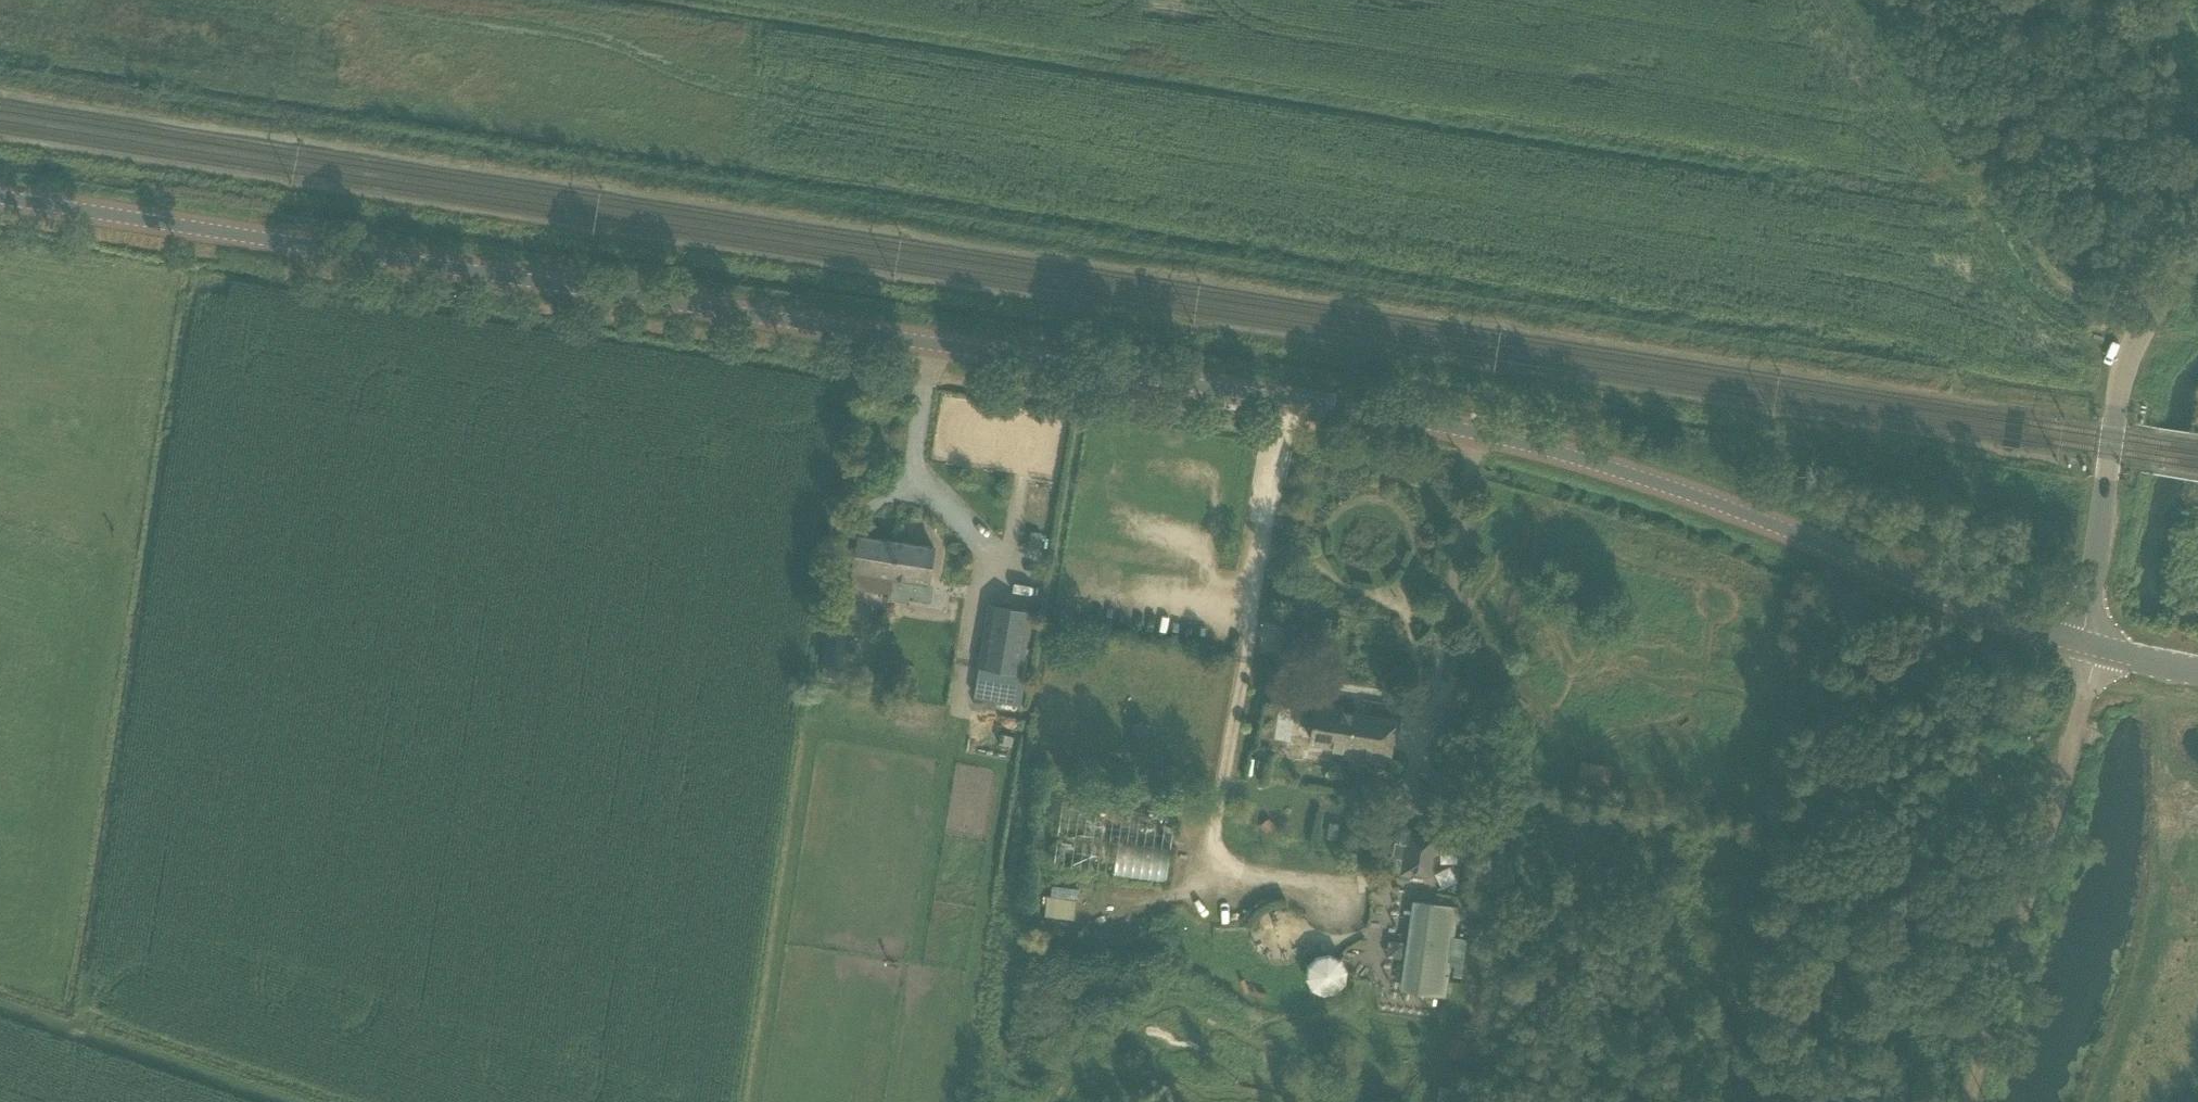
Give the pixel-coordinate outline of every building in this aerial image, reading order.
[(853,572),(878,576),(876,592),(889,594),(890,590),(891,590),(898,541),(859,535),(856,557),(853,572)] [(889,594),(888,600),(906,603),(909,580),(929,583),(931,568),(934,547),(898,541),(891,590),(890,590),(889,594)] [(1032,611),(990,604),(979,668),(1021,675),(1032,611)] [(979,668),(974,698),(1016,705),(1021,675),(979,668)] [(1347,755),(1388,761),(1395,721),(1317,709),(1312,742),(1348,748),(1347,755)] [(1143,720),(1132,726),(1138,737),(1149,731),(1143,720)] [(1054,865),(1164,880),(1173,818),(1063,802),(1054,865)] [(1269,818),(1260,825),(1266,833),(1276,826),(1269,818)] [(1329,822),(1327,839),(1337,840),(1340,824),(1329,822)] [(1431,877),(1438,835),(1409,830),(1409,832),(1401,831),(1399,843),(1395,842),(1392,857),(1402,859),(1399,874),(1410,876),(1411,874),(1431,877)] [(1478,831),(1476,844),(1486,845),(1488,832),(1478,831)] [(1436,998),(1445,999),(1458,910),(1413,904),(1412,909),(1400,993),(1436,998)] [(1412,909),(1394,906),(1389,937),(1379,1011),(1433,1020),(1436,998),(1400,993),(1412,909)] [(1308,987),(1312,992),(1318,996),(1324,998),(1331,998),(1338,995),(1343,990),(1347,983),(1348,976),(1346,969),(1342,963),(1336,959),(1329,956),(1323,956),(1316,959),(1311,963),(1307,968),(1306,974),(1306,981),(1308,987)] [(1440,1088),(1437,1101),(1455,1101),(1457,1091),(1440,1088)]
